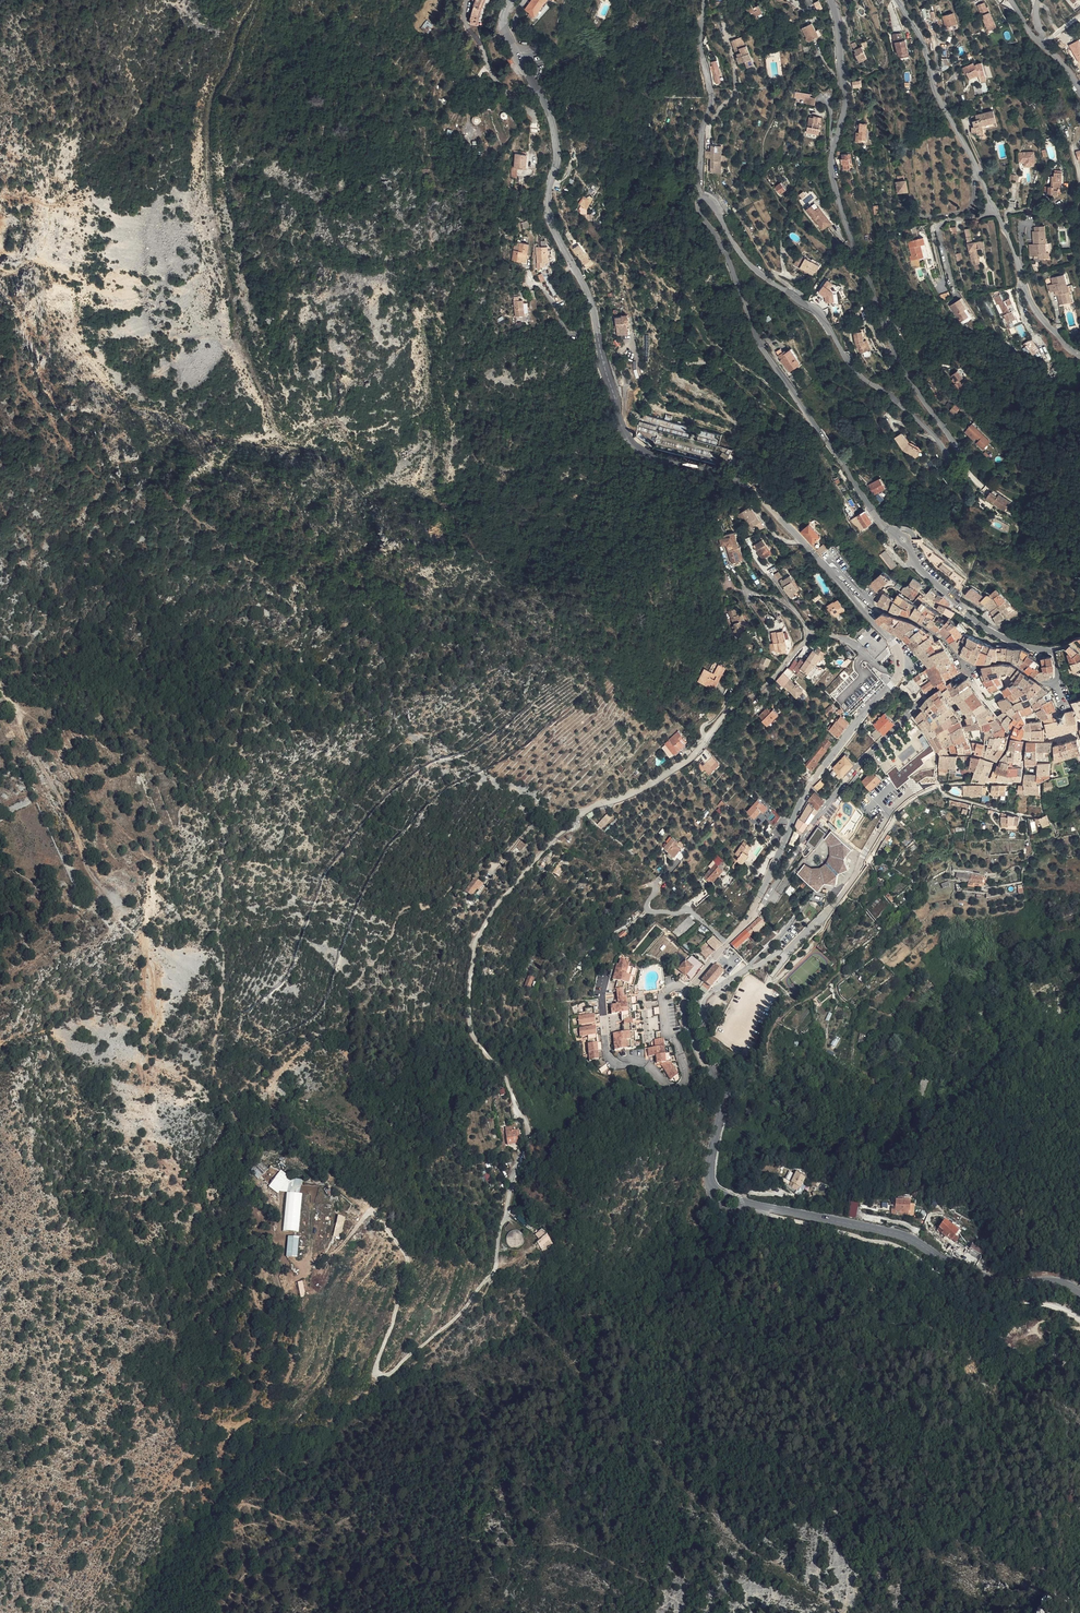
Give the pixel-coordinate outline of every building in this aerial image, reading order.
[(476,8),(470,28),(473,29),(472,32),(481,35),(490,0),(475,0),(473,2),(476,8)] [(547,0),(532,0),(527,7),(537,13),(547,0)] [(818,10),(824,7),(820,0),(818,0),(814,2),(818,10)] [(994,20),(989,9),(986,10),(984,5),(982,0),(976,3),(985,24),(994,20)] [(1064,0),(1054,0),(1058,7),(1055,9),(1059,16),(1068,10),(1063,3),(1065,2),(1064,0)] [(747,6),(750,10),(756,18),(765,11),(759,3),(755,6),(752,2),(747,6)] [(953,14),(947,16),(951,26),(957,24),(953,14)] [(941,18),(946,28),(951,26),(947,16),(941,18)] [(427,19),(422,27),(428,32),(434,24),(427,19)] [(814,40),(811,32),(808,25),(797,30),(803,44),(814,40)] [(899,55),(909,53),(905,41),(903,41),(902,34),(894,35),(895,43),(896,44),(899,55)] [(1069,44),(1079,62),(1079,61),(1079,38),(1069,44)] [(732,50),(735,52),(735,50),(743,49),(741,41),(730,43),(732,50)] [(859,48),(856,41),(852,43),(856,52),(855,53),(858,60),(860,59),(861,61),(867,59),(864,51),(863,52),(860,47),(859,48)] [(737,58),(744,57),(743,49),(735,50),(735,52),(737,58)] [(733,58),(734,62),(732,62),(734,68),(740,67),(742,73),(748,72),(744,57),(737,58),(735,52),(732,50),(734,58),(733,58)] [(985,59),(976,61),(975,59),(962,67),(965,71),(969,69),(970,73),(981,71),(981,73),(987,72),(985,59)] [(481,90),(483,90),(486,90),(485,85),(482,85),(481,83),(477,83),(478,91),(481,90)] [(811,106),(812,99),(803,98),(802,98),(801,105),(811,106)] [(991,107),(983,110),(987,121),(994,118),(991,107)] [(982,127),(982,122),(987,121),(983,110),(969,115),(972,124),(970,125),(970,130),(976,130),(976,132),(983,132),(982,127)] [(816,137),(818,125),(815,125),(816,118),(811,118),(811,120),(807,120),(805,129),(804,135),(816,137)] [(865,138),(865,121),(858,122),(858,131),(854,131),(854,141),(861,141),(861,138),(865,138)] [(712,173),(721,174),(721,146),(711,146),(711,151),(711,159),(712,173)] [(512,166),(514,187),(522,187),(521,175),(523,174),(522,165),(525,165),(523,151),(514,152),(516,166),(512,166)] [(1017,152),(1018,163),(1023,162),(1034,162),(1034,152),(1017,152)] [(1051,188),(1048,188),(1048,193),(1048,197),(1054,197),(1054,190),(1056,190),(1057,182),(1059,182),(1059,173),(1053,174),(1053,177),(1051,177),(1051,188)] [(781,195),(786,190),(780,184),(775,188),(781,195)] [(819,231),(823,227),(820,223),(824,219),(814,208),(811,211),(807,207),(802,211),(819,231)] [(571,214),(572,220),(580,219),(578,212),(571,214)] [(1040,256),(1041,260),(1046,259),(1046,253),(1047,253),(1046,244),(1048,243),(1047,239),(1046,239),(1045,226),(1035,227),(1035,231),(1032,232),(1033,241),(1036,240),(1037,245),(1033,245),(1030,245),(1031,257),(1035,257),(1040,256)] [(974,265),(975,264),(981,263),(982,263),(979,248),(988,246),(986,238),(975,241),(972,227),(967,228),(974,265)] [(910,241),(914,255),(916,261),(917,261),(931,257),(925,236),(910,241)] [(507,260),(510,247),(508,243),(502,241),(501,247),(497,246),(494,257),(507,260)] [(531,260),(529,244),(517,245),(518,260),(521,260),(521,263),(526,263),(526,260),(531,260)] [(551,245),(536,246),(538,266),(546,266),(545,261),(553,260),(551,245)] [(580,245),(573,250),(584,268),(590,263),(580,247),(581,246),(580,245)] [(813,272),(816,267),(815,266),(807,263),(795,257),(790,268),(801,273),(804,274),(810,277),(812,272),(813,272)] [(1074,303),(1070,292),(1073,291),(1067,274),(1055,278),(1057,285),(1053,286),(1055,293),(1060,292),(1064,290),(1065,295),(1064,296),(1067,305),(1074,303)] [(837,301),(836,281),(824,282),(825,294),(826,294),(827,302),(837,301)] [(952,291),(941,295),(945,299),(954,295),(952,291)] [(1012,301),(1017,298),(1014,293),(1006,298),(1003,293),(997,297),(1000,302),(1003,299),(1009,308),(1005,310),(1012,320),(1018,317),(1018,316),(1023,313),(1018,305),(1015,306),(1012,301)] [(495,296),(496,313),(505,312),(504,295),(495,296)] [(515,315),(525,315),(524,300),(519,300),(519,296),(514,296),(515,315)] [(963,326),(971,324),(964,303),(952,306),(958,324),(962,323),(963,326)] [(615,333),(618,333),(617,323),(619,322),(618,316),(614,316),(611,317),(606,318),(608,335),(612,334),(615,333)] [(859,354),(867,350),(862,340),(860,329),(852,331),(854,342),(859,354)] [(1033,338),(1023,343),(1028,353),(1031,351),(1033,354),(1040,351),(1033,338)] [(790,375),(802,367),(791,350),(779,358),(790,375)] [(955,373),(960,369),(954,363),(947,369),(950,371),(948,373),(951,377),(950,378),(956,384),(961,380),(955,373)] [(663,424),(663,427),(673,427),(676,427),(694,427),(673,421),(657,417),(654,418),(654,422),(663,424)] [(972,428),(980,438),(982,441),(979,444),(984,450),(993,444),(982,429),(978,424),(972,428)] [(977,440),(980,438),(972,428),(969,430),(977,440)] [(903,448),(913,460),(920,454),(911,442),(903,429),(895,434),(903,448)] [(722,456),(729,460),(732,454),(725,451),(722,456)] [(873,492),(885,485),(879,475),(868,482),(873,492)] [(1007,497),(1008,496),(1002,491),(999,494),(1005,499),(1007,497)] [(999,494),(998,494),(993,500),(1009,514),(1017,506),(1007,497),(1005,499),(999,494)] [(757,521),(747,507),(738,513),(742,519),(748,528),(757,521)] [(873,520),(866,508),(854,515),(862,527),(873,520)] [(811,522),(803,529),(814,541),(821,534),(811,522)] [(721,544),(725,543),(730,560),(739,557),(735,545),(737,544),(732,531),(722,534),(723,537),(719,538),(721,544)] [(956,567),(951,563),(945,559),(946,558),(941,555),(935,550),(936,549),(932,546),(924,540),(923,536),(914,537),(915,542),(919,541),(921,545),(923,551),(926,550),(929,557),(934,566),(945,575),(946,575),(948,572),(950,570),(955,574),(958,576),(960,579),(962,582),(964,580),(965,578),(967,576),(955,568),(956,567)] [(756,552),(763,560),(771,554),(764,546),(767,544),(762,538),(755,544),(759,550),(756,552)] [(821,553),(829,547),(826,543),(818,548),(821,553)] [(880,554),(892,569),(898,564),(885,549),(880,554)] [(958,582),(958,583),(957,584),(959,586),(963,589),(964,585),(962,582),(960,579),(958,576),(955,574),(950,570),(948,572),(956,578),(956,579),(957,580),(958,581),(958,582)] [(871,582),(877,590),(891,580),(884,572),(871,582)] [(791,596),(798,590),(796,588),(799,586),(791,575),(788,578),(786,576),(781,580),(785,585),(783,587),(791,596)] [(922,590),(926,584),(916,577),(910,583),(922,590)] [(904,589),(915,598),(922,590),(910,583),(909,584),(905,585),(904,589)] [(938,600),(943,593),(936,585),(929,592),(938,600)] [(963,589),(959,586),(957,588),(955,591),(961,596),(964,593),(965,590),(963,589)] [(975,599),(981,592),(974,587),(968,594),(973,597),(975,599)] [(798,590),(791,596),(794,600),(801,594),(798,590)] [(879,601),(885,604),(892,595),(885,591),(879,601)] [(890,606),(895,608),(899,610),(903,603),(907,596),(901,591),(896,598),(892,595),(885,604),(887,605),(890,606)] [(984,601),(988,597),(981,592),(975,599),(982,604),(984,601)] [(929,598),(923,593),(915,601),(921,606),(927,600),(929,598)] [(950,604),(955,606),(957,604),(948,595),(943,593),(938,600),(942,601),(950,604)] [(998,596),(1002,603),(1009,600),(1005,596),(1002,593),(998,596)] [(995,596),(990,594),(988,597),(984,601),(986,603),(987,604),(995,596)] [(921,606),(915,601),(907,596),(903,603),(905,605),(902,611),(909,613),(910,613),(913,614),(921,606)] [(999,601),(995,596),(987,604),(989,606),(991,608),(999,601)] [(842,608),(835,599),(824,607),(830,614),(833,612),(834,614),(842,608)] [(922,619),(931,603),(927,600),(921,606),(913,614),(922,619)] [(1002,603),(1006,609),(1014,605),(1009,600),(1002,603)] [(993,611),(1001,605),(999,601),(991,608),(991,609),(993,611)] [(931,603),(922,619),(933,625),(938,617),(940,613),(941,612),(936,608),(936,607),(931,603)] [(996,616),(1004,610),(1001,605),(993,611),(996,616)] [(1006,609),(1009,613),(1017,608),(1014,605),(1006,609)] [(953,616),(957,611),(953,608),(948,607),(946,611),(953,616)] [(842,608),(834,614),(837,618),(845,612),(842,608)] [(1017,608),(1009,613),(1011,617),(1021,613),(1017,608)] [(736,612),(744,624),(746,623),(748,621),(740,610),(736,612)] [(1004,610),(996,616),(999,622),(1007,617),(1004,610)] [(952,616),(955,619),(958,622),(960,623),(962,621),(965,617),(958,612),(957,611),(953,616),(952,616)] [(736,629),(735,630),(739,637),(745,634),(743,631),(749,627),(746,623),(744,624),(736,612),(730,616),(732,619),(730,620),(736,629)] [(882,613),(879,616),(878,617),(883,623),(889,616),(882,613)] [(883,623),(886,625),(889,628),(895,631),(903,617),(895,615),(891,614),(889,616),(883,623)] [(955,619),(952,616),(949,621),(946,623),(949,626),(955,619)] [(922,623),(921,623),(918,622),(903,617),(895,631),(906,637),(910,633),(922,623)] [(946,623),(949,621),(942,617),(940,619),(938,617),(933,625),(940,631),(942,629),(939,626),(941,624),(943,627),(946,623)] [(960,623),(958,622),(951,627),(946,633),(950,637),(953,635),(957,638),(960,637),(963,639),(968,633),(970,630),(962,621),(960,623)] [(916,635),(925,626),(923,624),(922,623),(910,633),(914,637),(916,635)] [(951,627),(949,626),(946,623),(943,627),(941,624),(939,626),(942,629),(946,633),(951,627)] [(783,625),(769,628),(772,639),(773,645),(774,647),(779,646),(779,648),(785,647),(784,641),(787,641),(783,625)] [(920,637),(930,631),(927,628),(925,626),(916,635),(919,638),(920,637)] [(925,642),(935,634),(932,630),(930,631),(920,637),(925,642)] [(939,640),(935,634),(925,642),(920,637),(919,638),(916,635),(914,637),(910,633),(906,637),(908,639),(925,658),(932,653),(928,646),(939,640)] [(968,643),(973,634),(968,633),(963,639),(960,637),(957,638),(954,640),(955,641),(958,645),(961,649),(965,652),(968,646),(968,643)] [(972,657),(983,639),(973,634),(968,643),(968,646),(965,652),(972,657)] [(949,646),(942,638),(939,640),(945,649),(949,646)] [(984,661),(989,643),(983,639),(972,657),(978,661),(984,661)] [(932,653),(925,658),(932,665),(939,660),(934,655),(942,650),(945,649),(939,640),(928,646),(932,653)] [(1073,642),(1069,645),(1071,653),(1079,650),(1079,647),(1073,642)] [(984,661),(989,661),(993,652),(994,645),(989,643),(984,661)] [(883,644),(876,652),(883,660),(886,657),(884,654),(886,652),(887,647),(883,644)] [(1017,647),(1016,660),(1020,661),(1026,646),(1025,645),(1017,647)] [(816,648),(811,652),(812,653),(814,653),(812,663),(806,662),(807,658),(806,659),(805,659),(800,664),(811,671),(819,661),(817,659),(822,653),(824,654),(828,650),(821,646),(818,649),(816,648)] [(949,654),(953,652),(949,646),(945,649),(949,654)] [(1023,663),(1032,654),(1032,651),(1026,646),(1020,661),(1023,663)] [(946,657),(942,650),(934,655),(939,660),(943,668),(952,661),(949,654),(946,657)] [(1079,659),(1079,650),(1071,653),(1073,662),(1079,659)] [(1028,667),(1038,659),(1032,654),(1023,663),(1028,667)] [(771,665),(774,657),(765,655),(762,662),(764,662),(769,664),(771,665)] [(1055,676),(1056,664),(1054,655),(1043,658),(1046,669),(1048,677),(1055,676)] [(859,656),(826,690),(851,715),(885,681),(859,656)] [(957,673),(961,670),(956,659),(952,661),(957,673)] [(1038,659),(1028,667),(1033,672),(1040,665),(1042,662),(1038,659)] [(939,660),(932,665),(929,668),(936,681),(935,682),(933,679),(926,687),(929,691),(938,685),(939,685),(940,684),(948,680),(957,674),(957,673),(952,661),(943,668),(939,660)] [(698,680),(702,682),(710,687),(716,679),(720,682),(715,690),(724,695),(730,685),(721,680),(723,677),(720,675),(726,666),(716,661),(710,669),(706,667),(698,680)] [(1002,663),(1003,666),(1004,669),(1011,671),(1014,664),(1002,663)] [(1002,674),(1006,673),(1004,669),(1003,666),(997,667),(996,664),(986,666),(987,672),(991,677),(997,675),(1002,674)] [(1014,673),(1019,667),(1014,664),(1011,671),(1014,673)] [(1037,675),(1043,679),(1048,677),(1046,669),(1043,669),(1040,665),(1033,672),(1036,675),(1037,675)] [(720,675),(723,677),(729,668),(726,666),(720,675)] [(1021,668),(1013,678),(1016,680),(1025,671),(1021,668)] [(1019,684),(1027,673),(1025,671),(1016,680),(1019,684)] [(927,679),(922,673),(918,677),(921,683),(927,679)] [(1027,673),(1019,684),(1021,686),(1026,692),(1038,680),(1027,673)] [(1002,687),(1006,684),(1002,674),(997,675),(998,680),(1002,687)] [(783,683),(799,696),(806,689),(798,682),(796,683),(789,677),(783,683)] [(961,684),(959,683),(956,685),(953,687),(958,693),(956,694),(959,698),(960,700),(970,694),(968,693),(976,688),(973,684),(975,682),(971,677),(961,684)] [(710,687),(715,690),(720,682),(716,679),(710,687)] [(954,682),(950,684),(948,680),(940,684),(942,686),(944,688),(942,689),(936,694),(943,705),(950,700),(951,699),(954,701),(957,699),(959,698),(956,694),(958,693),(953,687),(956,685),(954,682)] [(1002,687),(998,680),(994,681),(991,683),(995,689),(997,688),(998,689),(1002,687)] [(1019,684),(1016,680),(1011,684),(1015,690),(1021,686),(1019,684)] [(1030,697),(1045,685),(1038,680),(1026,692),(1030,697)] [(1009,694),(1010,693),(1015,690),(1011,684),(1006,688),(1009,694)] [(1034,702),(1051,690),(1051,689),(1050,688),(1049,688),(1047,686),(1045,685),(1030,697),(1034,702)] [(1021,686),(1015,690),(1010,693),(1015,698),(1026,692),(1021,686)] [(962,702),(979,693),(976,688),(968,693),(970,694),(960,700),(962,702)] [(1034,702),(1037,705),(1038,706),(1045,701),(1047,703),(1055,699),(1051,690),(1034,702)] [(1026,692),(1015,698),(1018,701),(1020,700),(1021,701),(1023,700),(1027,698),(1030,697),(1026,692)] [(976,707),(986,702),(979,693),(962,702),(964,705),(972,701),(976,707)] [(931,715),(932,717),(943,709),(945,708),(943,705),(936,694),(930,699),(937,707),(931,715)] [(1006,708),(1010,708),(1016,703),(1010,697),(1009,696),(1007,697),(1001,699),(1006,708)] [(1034,702),(1030,697),(1027,698),(1030,703),(1031,703),(1034,706),(1037,705),(1034,702)] [(937,707),(930,699),(929,700),(924,705),(931,715),(937,707)] [(948,710),(954,706),(950,700),(943,705),(945,708),(943,709),(945,712),(948,710)] [(959,708),(963,714),(969,711),(976,707),(972,701),(964,705),(961,707),(959,708)] [(1015,712),(1020,708),(1023,706),(1018,701),(1016,703),(1010,708),(1015,712)] [(1045,701),(1038,706),(1045,717),(1053,714),(1051,710),(1048,706),(1047,703),(1045,701)] [(1051,710),(1059,707),(1057,701),(1048,706),(1051,710)] [(979,711),(989,706),(986,702),(976,707),(979,711)] [(1030,703),(1026,705),(1023,706),(1020,708),(1023,712),(1026,714),(1036,709),(1034,706),(1031,703),(1030,703)] [(833,709),(830,705),(822,711),(826,716),(833,709)] [(745,706),(736,712),(741,717),(749,711),(745,706)] [(841,714),(845,709),(842,706),(837,710),(841,714)] [(952,715),(957,711),(954,706),(948,710),(952,715)] [(976,719),(977,720),(980,718),(994,711),(989,706),(979,711),(972,715),(969,716),(971,722),(976,719)] [(764,716),(767,719),(765,721),(770,725),(782,713),(777,708),(774,711),(771,708),(764,716)] [(889,708),(886,711),(895,719),(898,715),(889,708)] [(945,712),(943,709),(932,717),(934,720),(945,712)] [(1061,713),(1060,710),(1053,714),(1045,717),(1048,721),(1051,734),(1079,728),(1079,725),(1075,709),(1061,713)] [(872,718),(876,722),(883,714),(880,710),(872,718)] [(945,712),(934,720),(937,725),(948,718),(952,715),(948,710),(945,712)] [(1006,721),(1012,714),(1008,711),(1006,710),(1004,711),(1001,715),(1006,721)] [(898,721),(895,719),(886,711),(883,714),(876,722),(886,732),(896,723),(898,721)] [(926,727),(932,722),(925,711),(922,714),(919,717),(926,727)] [(963,719),(958,712),(957,711),(952,715),(948,718),(949,719),(951,723),(955,730),(965,725),(963,719)] [(988,717),(996,714),(994,711),(980,718),(982,721),(988,719),(988,717)] [(982,721),(980,718),(977,720),(979,726),(985,726),(985,728),(987,728),(992,725),(991,720),(998,716),(996,714),(988,717),(988,719),(982,721)] [(1006,721),(1007,723),(1013,723),(1015,718),(1012,714),(1006,721)] [(844,715),(832,727),(838,733),(850,721),(844,715)] [(995,727),(1002,721),(998,716),(991,720),(992,725),(987,728),(988,740),(992,741),(995,734),(1002,733),(1007,734),(1008,731),(1005,726),(999,731),(995,727)] [(949,719),(948,718),(937,725),(941,731),(951,723),(949,719)] [(1013,731),(1015,732),(1020,721),(1019,721),(1015,718),(1013,723),(1010,728),(1013,731)] [(977,720),(976,719),(971,722),(968,723),(970,729),(979,726),(977,720)] [(1033,724),(1033,720),(1030,720),(1026,723),(1022,719),(1019,721),(1020,721),(1015,732),(1016,733),(1026,736),(1025,726),(1033,727),(1033,724)] [(999,731),(1005,726),(1002,721),(995,727),(999,731)] [(933,738),(940,734),(932,722),(926,727),(933,738)] [(945,738),(956,733),(955,730),(951,723),(941,731),(945,738)] [(965,725),(955,730),(956,733),(956,734),(968,731),(965,725)] [(1025,726),(1026,736),(1028,736),(1031,737),(1034,737),(1033,727),(1025,726)] [(1033,727),(1034,737),(1047,737),(1047,726),(1044,726),(1033,727)] [(926,732),(924,730),(906,745),(892,756),(894,759),(890,762),(888,760),(885,761),(884,760),(881,762),(880,763),(884,768),(885,767),(890,773),(901,787),(912,776),(920,780),(929,775),(939,775),(939,766),(939,753),(933,743),(925,749),(918,739),(926,732)] [(958,738),(958,739),(970,737),(968,731),(956,734),(958,738)] [(918,739),(925,749),(933,743),(926,732),(918,739)] [(679,733),(675,735),(660,749),(670,760),(684,746),(679,740),(682,737),(679,733)] [(990,743),(988,754),(991,755),(996,743),(998,737),(1010,741),(1011,734),(1007,734),(1002,733),(995,734),(992,741),(992,743),(990,743)] [(941,749),(947,745),(940,734),(933,738),(941,749)] [(1074,753),(1079,751),(1079,737),(1079,736),(1069,740),(1074,753)] [(817,745),(819,746),(825,750),(827,747),(826,747),(830,741),(825,737),(824,737),(817,745)] [(1003,745),(1008,747),(1010,741),(998,737),(996,743),(1003,745)] [(1013,741),(1013,747),(1018,750),(1019,745),(1025,745),(1026,739),(1020,738),(1019,742),(1013,741)] [(1029,762),(1040,762),(1040,761),(1040,754),(1039,741),(1039,740),(1030,740),(1029,762)] [(1058,758),(1074,753),(1069,740),(1057,744),(1058,758)] [(958,743),(961,750),(970,751),(968,745),(973,745),(972,741),(960,743),(958,743)] [(984,753),(987,742),(975,741),(978,747),(979,748),(978,751),(984,753)] [(1040,754),(1054,754),(1055,741),(1039,741),(1040,754)] [(996,743),(991,755),(1000,759),(1004,755),(999,752),(1003,745),(996,743)] [(943,754),(951,754),(947,745),(941,749),(943,754)] [(999,752),(1004,755),(1006,752),(1007,750),(1008,747),(1003,745),(999,752)] [(802,772),(809,777),(819,764),(816,763),(825,750),(819,746),(806,764),(808,765),(802,772)] [(706,768),(711,773),(721,762),(706,748),(700,754),(704,758),(698,765),(703,770),(706,768)] [(1018,755),(1010,750),(1010,752),(1014,754),(1012,759),(1018,761),(1019,756),(1018,755)] [(1013,766),(1014,763),(1018,764),(1018,761),(1012,759),(1014,754),(1010,752),(1003,761),(1002,763),(1013,766)] [(856,761),(848,753),(836,766),(844,774),(856,761)] [(951,754),(943,754),(942,765),(952,766),(953,754),(951,754)] [(959,767),(959,758),(960,754),(953,754),(952,766),(952,770),(959,770),(959,767)] [(975,754),(972,770),(977,771),(978,766),(980,762),(988,764),(990,757),(983,755),(980,755),(977,754),(975,754)] [(992,773),(997,760),(990,757),(988,764),(986,769),(986,771),(992,773)] [(1043,771),(1053,771),(1054,761),(1040,761),(1040,762),(1029,762),(1028,770),(1040,769),(1040,771),(1043,771)] [(1013,766),(1002,763),(1000,769),(1004,770),(1012,772),(1013,766)] [(1015,778),(1017,768),(1018,764),(1014,763),(1013,766),(1012,772),(1004,770),(1001,778),(1015,778)] [(983,781),(986,771),(986,769),(978,766),(977,771),(975,780),(983,781)] [(1015,778),(1024,778),(1025,769),(1017,768),(1015,778)] [(994,777),(1001,780),(1001,778),(1004,770),(1000,769),(997,769),(994,777)] [(872,788),(884,778),(880,772),(877,773),(874,770),(870,773),(864,779),(872,788)] [(983,781),(989,781),(992,773),(986,771),(983,781)] [(1053,775),(1053,771),(1043,771),(1040,771),(1041,776),(1044,780),(1044,779),(1053,775)] [(822,779),(815,785),(819,790),(826,783),(822,779)] [(1059,790),(1056,779),(1047,782),(1047,793),(1059,790)] [(1028,791),(1032,791),(1037,791),(1043,791),(1043,782),(1036,782),(1028,782),(1028,784),(1028,791)] [(977,784),(968,785),(969,790),(975,790),(975,795),(978,795),(977,784)] [(986,786),(986,784),(977,784),(978,795),(986,795),(986,794),(986,786)] [(1003,793),(1003,784),(995,784),(995,792),(1003,793)] [(819,807),(825,800),(816,792),(810,798),(819,807)] [(841,802),(837,799),(824,818),(835,825),(843,832),(845,830),(849,833),(854,827),(857,829),(860,821),(866,812),(859,806),(847,795),(841,802)] [(748,816),(760,827),(774,811),(759,797),(747,811),(751,814),(748,816)] [(815,813),(818,807),(811,801),(803,818),(809,820),(813,812),(815,813)] [(859,843),(864,847),(884,813),(881,810),(873,819),(859,843)] [(1052,823),(1049,814),(1042,815),(1044,821),(1046,826),(1052,823)] [(602,815),(595,823),(599,827),(607,819),(602,815)] [(852,852),(853,850),(831,832),(825,840),(830,848),(831,853),(841,841),(852,852)] [(680,840),(674,834),(666,844),(672,849),(668,853),(672,856),(685,842),(681,839),(680,840)] [(700,842),(703,845),(711,837),(708,834),(700,842)] [(739,852),(734,857),(740,861),(742,859),(744,861),(750,854),(751,853),(748,850),(753,844),(748,839),(744,843),(737,850),(739,852)] [(817,871),(806,884),(815,889),(819,892),(825,884),(835,872),(836,871),(846,859),(852,852),(841,841),(831,853),(831,857),(828,864),(827,866),(821,870),(817,871)] [(807,854),(812,847),(807,843),(803,851),(807,854)] [(848,870),(846,859),(836,871),(839,873),(848,870)] [(706,877),(710,881),(713,878),(715,880),(723,869),(716,863),(706,877)] [(803,868),(796,876),(806,884),(817,871),(810,872),(803,868)] [(837,875),(835,872),(825,884),(835,885),(837,875)] [(976,873),(973,873),(974,878),(968,879),(968,877),(962,878),(962,879),(967,879),(967,881),(977,880),(976,873)] [(482,884),(475,879),(470,885),(469,884),(463,892),(472,898),(482,884)] [(627,895),(623,891),(615,898),(618,901),(620,899),(622,900),(627,895)] [(809,921),(817,911),(782,945),(784,947),(786,947),(793,941),(806,927),(809,921)] [(768,924),(762,918),(752,928),(756,932),(758,933),(768,924)] [(753,935),(749,931),(742,937),(739,940),(734,944),(738,949),(746,942),(753,935)] [(717,937),(714,939),(711,942),(717,949),(723,943),(717,937)] [(706,943),(700,948),(709,957),(715,952),(706,943)] [(699,967),(703,970),(708,965),(694,955),(681,970),(691,978),(698,971),(697,970),(699,967)] [(632,993),(632,984),(636,984),(640,968),(630,965),(630,962),(623,957),(621,963),(620,962),(615,979),(626,982),(626,989),(620,989),(621,1005),(614,1006),(615,1013),(624,1012),(625,1033),(615,1033),(617,1050),(621,1049),(624,1056),(627,1056),(626,1049),(637,1049),(637,1032),(638,1032),(638,1011),(635,1011),(635,993),(632,993)] [(722,969),(723,968),(718,963),(717,965),(703,980),(711,987),(725,972),(722,969)] [(526,974),(524,983),(530,985),(533,976),(526,974)] [(818,994),(821,1000),(833,995),(830,989),(818,994)] [(649,1041),(657,1041),(664,1041),(661,995),(646,995),(649,1041)] [(589,1015),(581,1015),(581,1023),(602,1021),(601,1006),(589,1007),(589,1015)] [(816,1021),(805,1036),(804,1039),(803,1040),(810,1044),(812,1042),(823,1025),(816,1021)] [(596,1060),(600,1069),(607,1064),(604,1061),(601,1027),(580,1028),(581,1036),(589,1035),(591,1060),(596,1060)] [(666,1041),(664,1041),(657,1041),(657,1050),(650,1050),(650,1058),(658,1058),(658,1066),(663,1067),(672,1080),(679,1076),(671,1063),(670,1048),(666,1048),(666,1041)] [(930,1085),(922,1080),(913,1095),(921,1100),(930,1085)] [(521,1143),(519,1130),(509,1132),(510,1144),(521,1143)] [(501,1167),(507,1162),(505,1154),(498,1157),(501,1167)] [(249,1167),(258,1177),(262,1173),(269,1166),(259,1157),(249,1167)] [(291,1176),(282,1169),(270,1186),(277,1192),(280,1190),(287,1191),(301,1192),(303,1177),(291,1176)] [(798,1172),(794,1169),(789,1177),(794,1179),(798,1172)] [(794,1179),(802,1185),(807,1176),(798,1172),(794,1179)] [(301,1192),(287,1191),(283,1230),(299,1231),(303,1192),(301,1192)] [(894,1197),(894,1206),(909,1207),(909,1197),(894,1197)] [(857,1218),(859,1204),(851,1203),(848,1216),(857,1218)] [(334,1236),(342,1238),(346,1214),(338,1213),(334,1236)] [(955,1225),(948,1221),(948,1222),(939,1218),(935,1225),(940,1227),(939,1230),(942,1232),(943,1230),(945,1231),(945,1232),(950,1235),(955,1225)] [(506,1231),(511,1234),(526,1246),(527,1237),(511,1224),(506,1231)] [(952,1236),(958,1227),(955,1225),(950,1235),(952,1236)] [(519,1252),(526,1246),(511,1234),(508,1239),(509,1245),(513,1250),(519,1252)] [(544,1249),(547,1253),(558,1244),(550,1234),(543,1240),(539,1243),(544,1249)] [(299,1237),(288,1236),(286,1256),(297,1257),(299,1237)] [(973,1244),(970,1248),(982,1256),(985,1252),(973,1244)] [(304,1279),(298,1281),(301,1296),(307,1295),(304,1279)]
